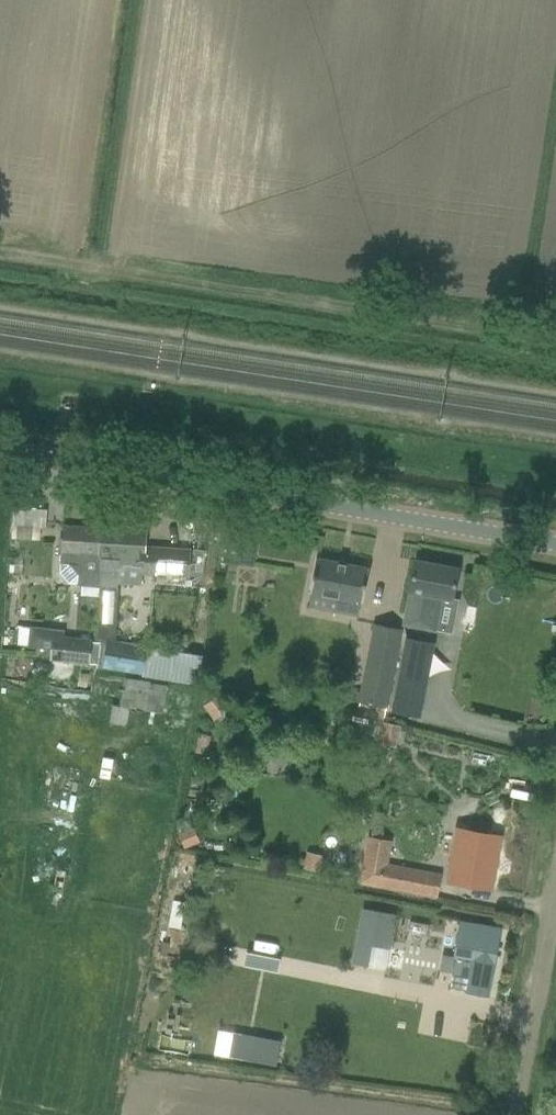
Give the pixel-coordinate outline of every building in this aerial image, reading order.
[(15,508),(13,526),(35,527),(36,509),(15,508)] [(62,556),(61,573),(69,583),(82,584),(101,586),(102,558),(99,558),(101,528),(63,525),(62,547),(62,556)] [(101,586),(117,587),(118,583),(141,584),(142,583),(142,575),(189,578),(190,549),(144,546),(145,531),(101,528),(99,558),(102,558),(101,586)] [(226,541),(223,562),(253,567),(256,546),(226,541)] [(369,568),(316,560),(311,595),(343,600),(341,611),(360,614),(361,603),(363,604),(369,568)] [(410,592),(403,624),(435,630),(441,598),(453,600),(459,569),(415,561),(409,592),(410,592)] [(82,584),(82,595),(100,596),(101,586),(82,584)] [(360,707),(386,712),(403,629),(374,623),(360,691),(354,690),(352,700),(361,702),(360,707)] [(97,665),(98,643),(92,642),(93,638),(65,635),(65,630),(30,626),(28,647),(52,649),(51,660),(97,665)] [(97,665),(143,673),(147,646),(107,640),(98,639),(98,643),(97,665)] [(424,672),(422,642),(401,644),(404,674),(424,672)] [(167,709),(168,680),(124,679),(123,703),(114,702),(114,720),(130,721),(131,708),(167,709)] [(219,695),(206,704),(215,718),(228,709),(219,695)] [(381,722),(377,744),(397,748),(401,726),(381,722)] [(199,733),(196,752),(207,754),(211,735),(199,733)] [(194,827),(178,833),(185,848),(200,842),(194,827)] [(459,832),(450,880),(467,883),(489,887),(497,838),(476,835),(459,832)] [(382,886),(436,896),(440,875),(387,865),(391,842),(367,837),(359,884),(370,886),(371,882),(382,884),(382,886)] [(307,852),(304,868),(320,871),(323,855),(307,852)] [(350,963),(367,967),(376,932),(393,936),(397,916),(362,908),(350,963)] [(475,989),(488,990),(492,951),(494,951),(499,922),(464,916),(459,945),(484,950),(483,955),(479,955),(475,989)] [(229,1057),(277,1065),(281,1041),(234,1032),(229,1057)]
